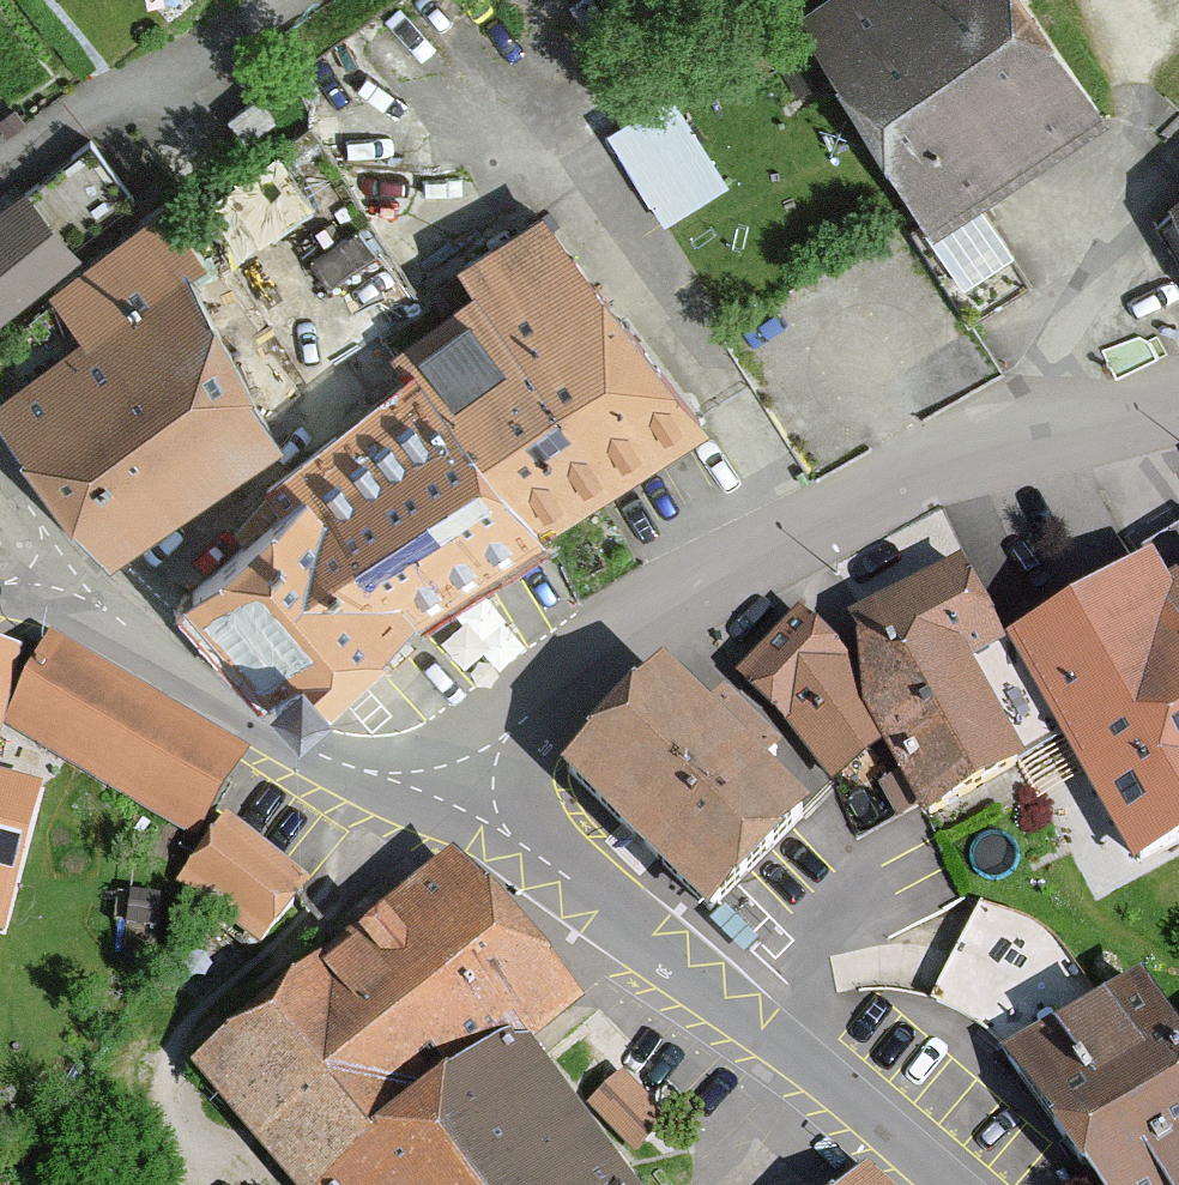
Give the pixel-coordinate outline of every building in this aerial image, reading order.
[(1033,0),(825,0),(799,17),(946,239),(923,254),(972,329),(1041,283),(988,203),(1113,120),(1033,0)] [(264,100),(232,122),(252,150),(283,128),(264,100)] [(0,211),(0,301),(138,197),(94,139),(0,211)] [(299,370),(419,292),(337,166),(286,161),(199,218),(299,370)] [(133,555),(279,448),(181,288),(211,260),(169,204),(0,329),(0,357),(23,388),(14,395),(133,555)] [(405,350),(418,369),(553,534),(704,438),(548,212),(466,268),(485,295),(405,350)] [(204,579),(315,716),(418,615),(553,534),(418,369),(368,409),(385,431),(364,448),(349,438),(310,457),(288,487),(295,505),(204,579)] [(1157,552),(1178,591),(1178,540),(1157,552)] [(1157,552),(1124,568),(1139,593),(1021,644),(987,661),(1039,785),(1080,768),(1132,874),(1178,852),(1178,591),(1157,552)] [(987,661),(1021,644),(972,564),(858,619),(902,708),(873,726),(888,752),(943,846),(1039,785),(987,661)] [(888,752),(873,726),(810,630),(750,674),(832,788),(888,752)] [(0,638),(0,748),(13,751),(16,737),(2,734),(21,642),(0,638)] [(241,757),(44,638),(8,724),(196,836),(241,757)] [(704,708),(659,668),(561,776),(715,915),(811,809),(759,762),(775,743),(719,692),(704,708)] [(264,958),(315,897),(229,827),(179,888),(264,958)] [(533,1047),(577,1013),(464,869),(232,1049),(220,1034),(207,1045),(219,1060),(205,1070),(295,1184),(354,1184),(533,1047)] [(1145,985),(1093,1024),(1049,954),(990,921),(949,1001),(987,1028),(1018,1063),(1103,1184),(1178,1184),(1178,1030),(1145,985)] [(533,1047),(354,1184),(636,1184),(533,1047)] [(879,1172),(865,1184),(892,1184),(879,1172)]
